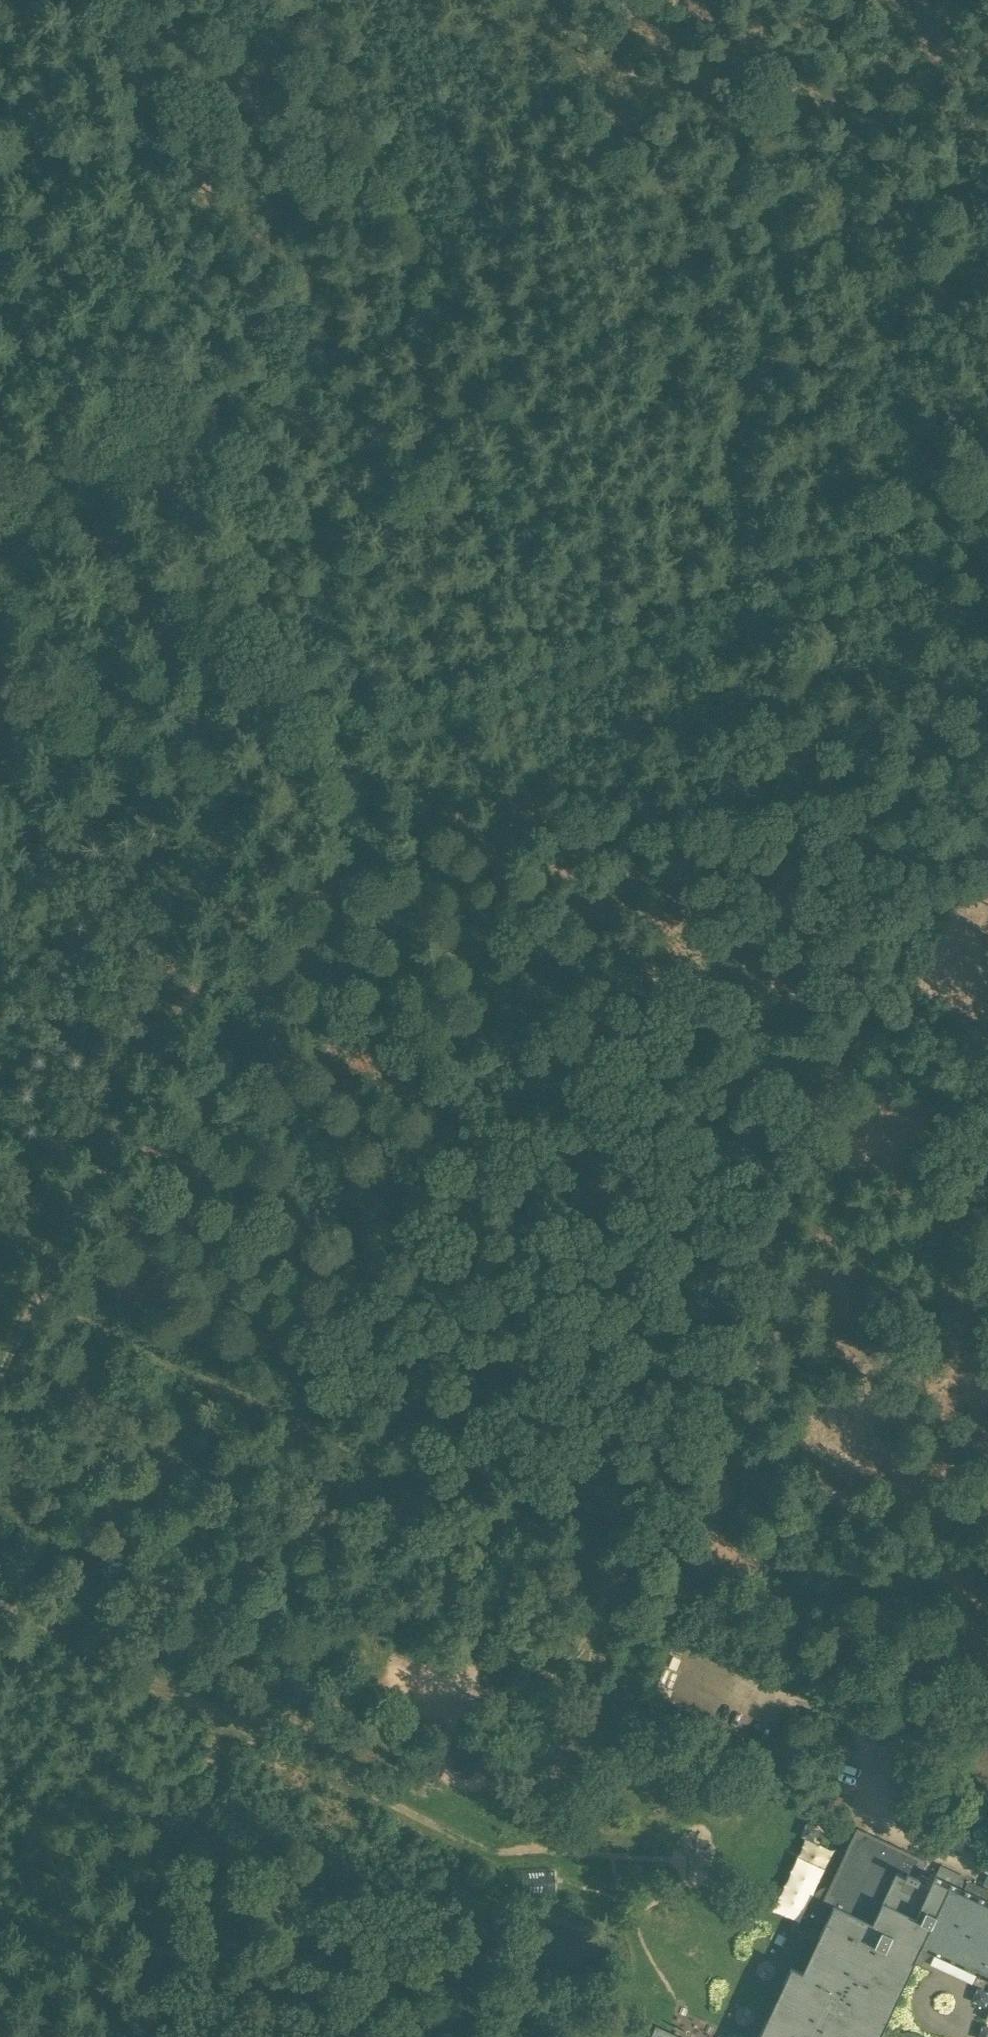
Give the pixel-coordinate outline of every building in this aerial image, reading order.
[(444,1718),(445,1658),(386,1657),(385,1698),(416,1699),(416,1717),(444,1718)] [(430,1771),(440,1776),(452,1754),(459,1757),(454,1769),(469,1776),(480,1753),(447,1737),(430,1771)] [(922,1943),(987,1975),(987,1888),(968,1878),(962,1892),(921,1872),(927,1860),(857,1827),(830,1885),(821,1887),(816,1890),(812,1896),(811,1899),(811,1908),(813,1913),(815,1916),(814,1918),(824,1923),(801,1973),(791,1967),(758,2036),(878,2036),(922,1943)] [(533,1890),(555,1889),(554,1871),(532,1873),(533,1890)]
